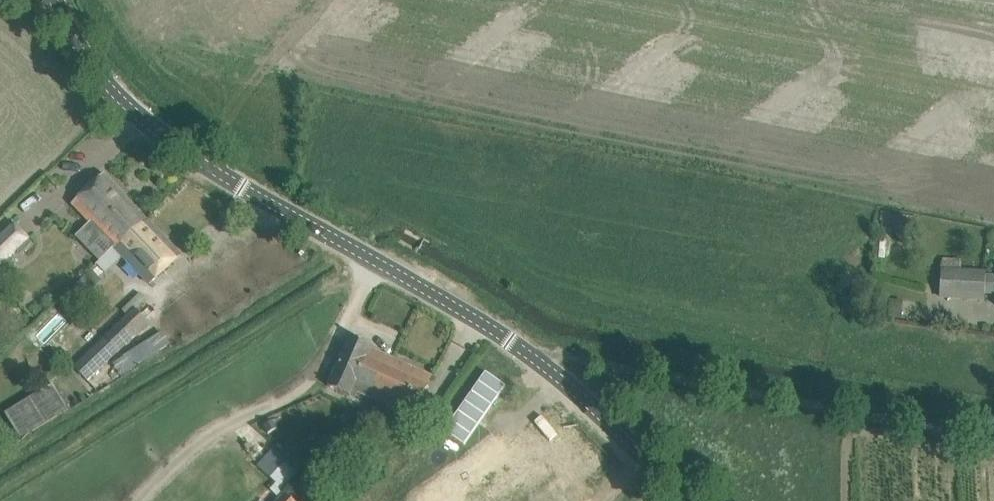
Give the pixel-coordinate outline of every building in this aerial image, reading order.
[(147,219),(105,174),(90,187),(73,203),(116,248),(147,219)] [(906,226),(918,227),(919,218),(883,214),(878,256),(889,257),(893,228),(905,229),(904,243),(917,245),(919,229),(906,227),(906,226)] [(160,232),(147,219),(116,248),(151,284),(181,255),(167,241),(166,241),(158,233),(160,232)] [(0,238),(0,269),(1,269),(3,272),(13,262),(11,259),(19,251),(22,254),(32,244),(29,241),(31,239),(15,223),(0,238)] [(92,288),(102,279),(92,268),(73,284),(81,293),(89,285),(92,288)] [(985,299),(986,292),(993,293),(993,277),(987,277),(987,273),(962,271),(943,270),(941,296),(985,299)] [(903,319),(904,300),(890,299),(889,318),(903,319)] [(148,323),(135,309),(75,367),(88,381),(148,323)] [(162,329),(131,350),(140,363),(171,342),(162,329)] [(431,376),(371,349),(373,345),(351,336),(329,386),(356,399),(358,394),(412,418),(431,376)] [(54,384),(12,410),(28,435),(69,409),(54,384)] [(274,446),(257,465),(284,490),(301,471),(274,446)] [(235,489),(246,500),(276,500),(282,495),(258,468),(235,489)] [(573,485),(551,500),(585,500),(573,485)]
